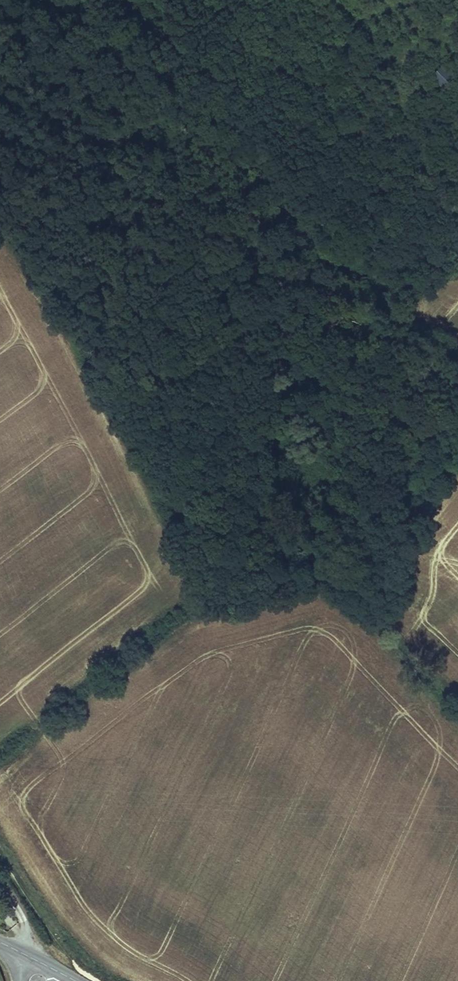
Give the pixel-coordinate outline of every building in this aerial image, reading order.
[(443,64),(431,75),(442,88),(455,77),(443,64)]
